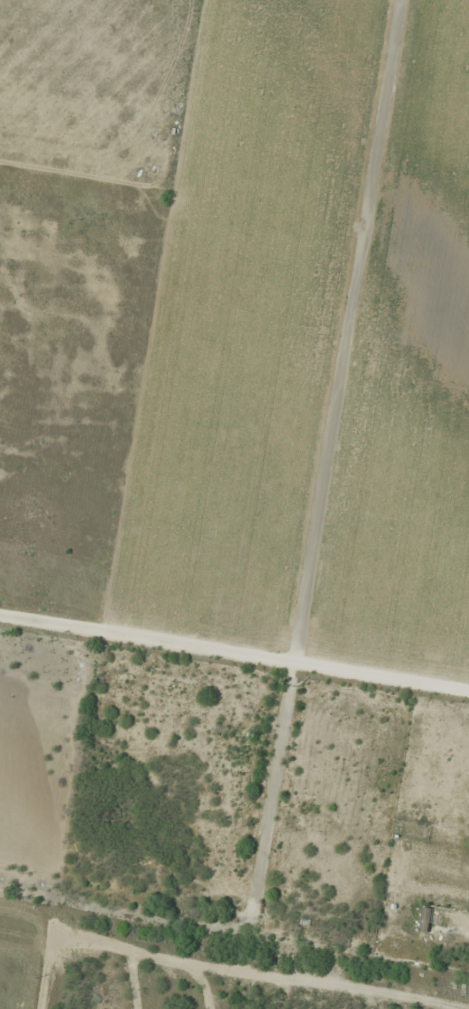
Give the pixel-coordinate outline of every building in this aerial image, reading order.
[(468,941),(468,910),(420,904),(415,934),(468,941)]
